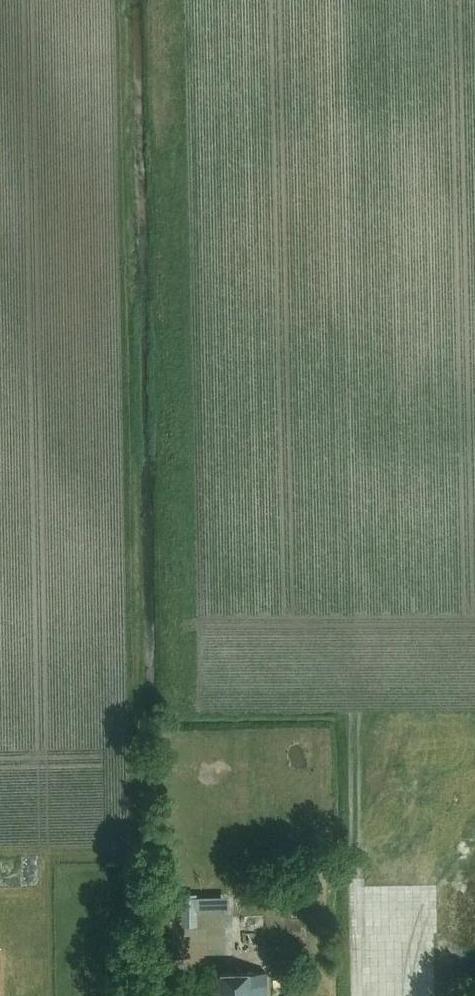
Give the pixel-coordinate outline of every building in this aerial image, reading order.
[(267,971),(202,973),(203,995),(267,995),(267,971)]
